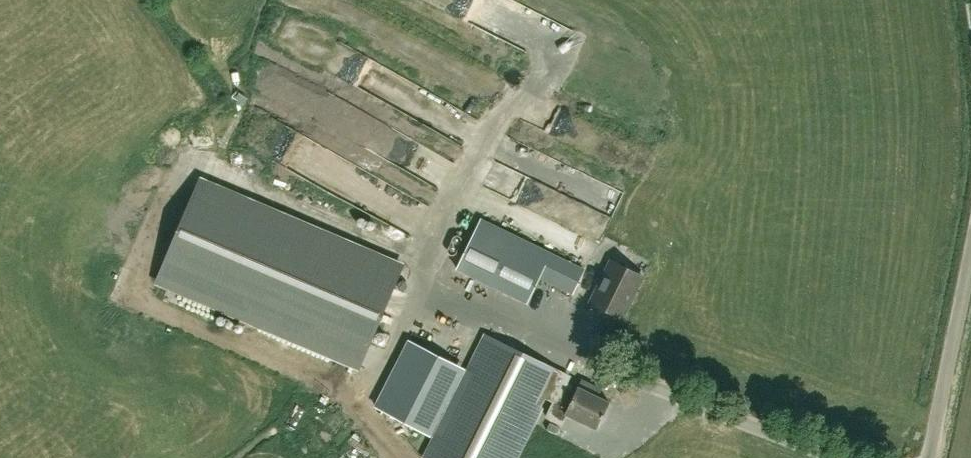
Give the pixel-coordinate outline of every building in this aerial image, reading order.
[(359,364),(401,264),(199,180),(158,280),(359,364)] [(303,192),(300,202),(316,206),(319,196),(303,192)] [(552,254),(484,216),(457,264),(526,302),(552,254)] [(644,277),(612,261),(592,303),(623,318),(644,277)] [(572,295),(585,272),(569,263),(556,287),(572,295)] [(510,322),(521,300),(458,268),(446,290),(510,322)] [(406,317),(413,294),(393,288),(386,310),(406,317)] [(390,409),(430,428),(465,358),(411,332),(379,396),(393,403),(390,409)] [(556,403),(565,386),(569,377),(487,336),(426,457),(516,457),(546,398),(554,402),(556,403)] [(576,392),(565,386),(556,403),(554,402),(547,417),(561,424),(566,415),(597,430),(610,403),(592,394),(596,387),(582,380),(576,392)]
